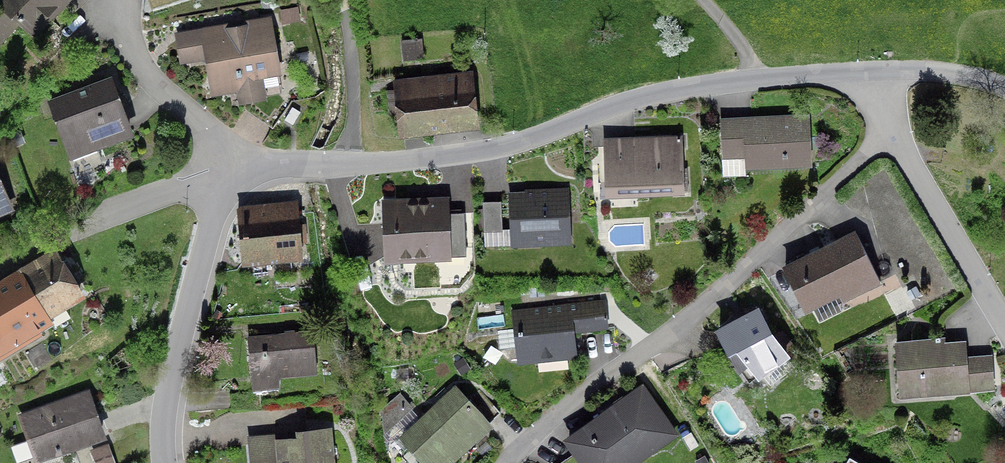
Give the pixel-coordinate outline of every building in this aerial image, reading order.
[(30,33),(61,0),(0,0),(0,6),(18,22),(30,33)] [(18,22),(0,6),(0,41),(18,22)] [(266,22),(177,37),(181,60),(206,56),(212,92),(236,88),(238,101),(260,97),(256,75),(275,71),(266,22)] [(402,60),(420,58),(419,41),(400,43),(402,60)] [(395,113),(398,132),(476,124),(471,83),(469,83),(469,75),(415,80),(416,88),(385,91),(387,114),(395,113)] [(93,149),(127,136),(106,81),(72,94),(72,92),(51,100),(68,144),(89,137),(93,149)] [(281,124),(288,128),(299,110),(292,106),(281,124)] [(753,126),(749,126),(719,128),(721,156),(736,156),(735,144),(742,144),(744,167),(805,164),(809,159),(806,118),(756,121),(753,126)] [(681,192),(679,138),(632,139),(633,147),(602,148),(603,184),(635,183),(635,194),(681,192)] [(524,199),(510,199),(512,240),(565,238),(563,192),(523,194),(524,199)] [(463,254),(461,214),(442,215),(442,204),(384,206),(386,258),(463,254)] [(482,231),(500,231),(498,204),(481,205),(482,231)] [(297,226),(295,211),(236,216),(240,259),(299,253),(297,234),(302,233),(302,226),(297,226)] [(870,228),(863,231),(783,270),(801,307),(851,283),(857,294),(896,275),(890,263),(901,258),(892,239),(880,245),(874,234),(876,233),(878,223),(872,222),(870,228)] [(53,254),(0,286),(0,358),(37,336),(29,322),(77,293),(53,254)] [(913,305),(922,300),(917,292),(909,295),(913,305)] [(518,357),(571,352),(566,306),(513,311),(518,357)] [(765,330),(755,312),(717,332),(727,351),(738,346),(746,355),(741,358),(743,361),(746,359),(758,375),(784,355),(765,330)] [(249,378),(314,372),(311,335),(246,340),(249,378)] [(991,388),(989,359),(963,361),(962,344),(941,345),(940,341),(894,344),(898,388),(942,384),(943,393),(991,388)] [(453,454),(485,425),(453,390),(401,438),(424,462),(436,462),(450,450),(453,454)] [(640,390),(585,428),(586,431),(568,444),(581,462),(599,462),(640,435),(650,449),(671,435),(640,390)] [(43,457),(100,436),(85,395),(20,418),(27,440),(36,437),(43,457)] [(383,433),(384,433),(408,411),(397,400),(381,410),(383,433)] [(300,441),(249,446),(250,462),(328,462),(326,433),(305,435),(300,441)] [(104,448),(91,453),(94,462),(110,462),(104,448)]
